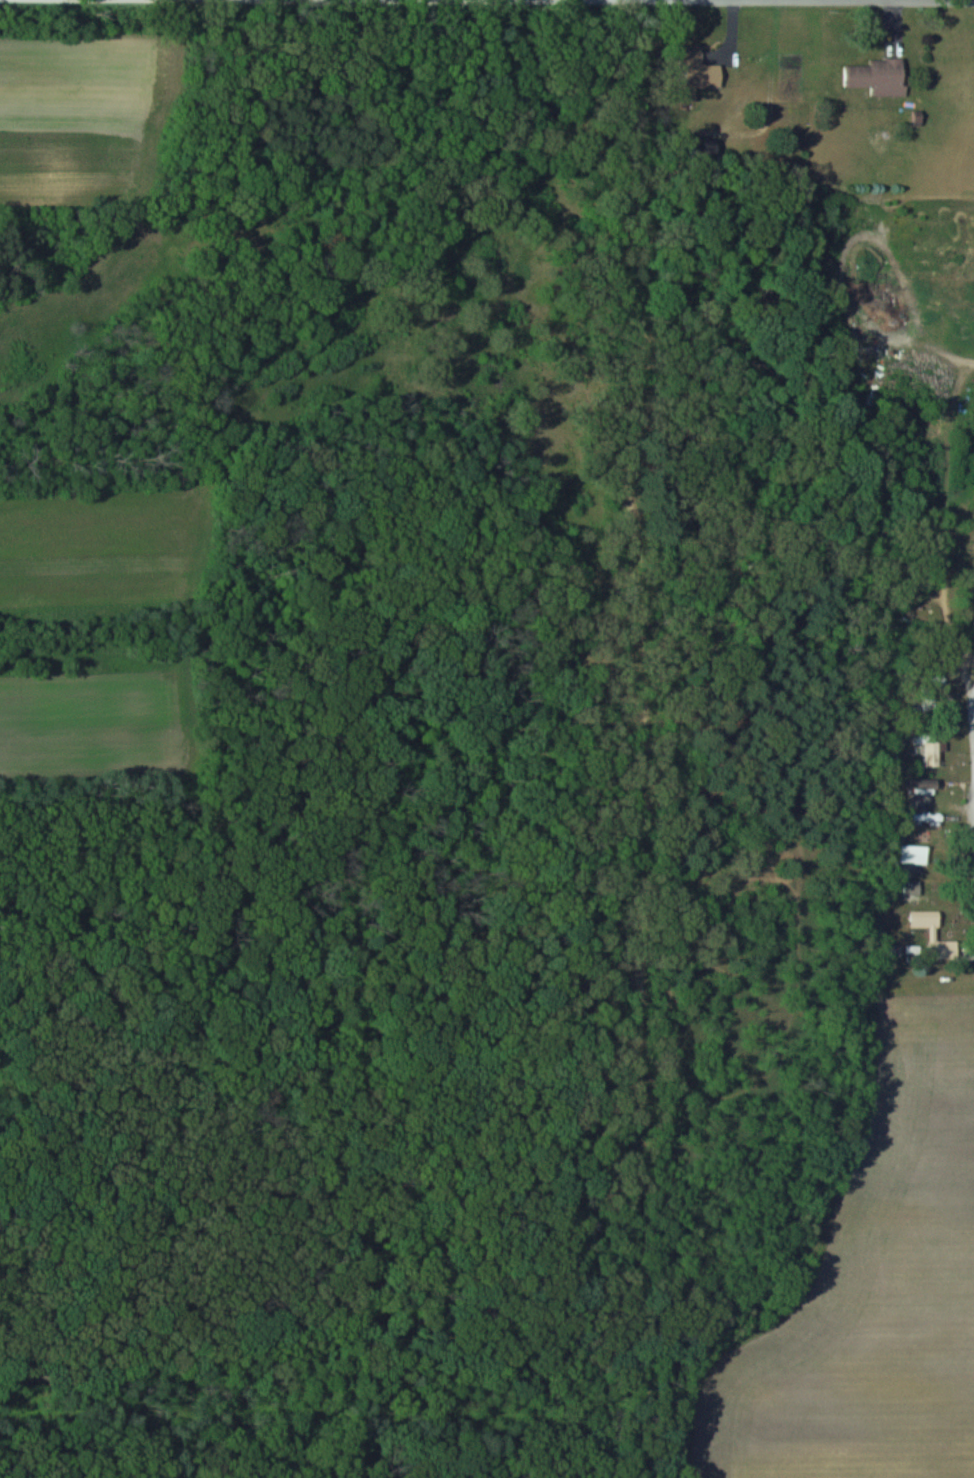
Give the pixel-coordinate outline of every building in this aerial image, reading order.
[(719,65),(700,65),(700,49),(681,49),(681,87),(719,87),(719,65)] [(870,97),(903,96),(903,58),(867,59),(867,65),(843,65),(843,88),(870,87),(870,97)] [(923,766),(937,766),(937,740),(923,740),(923,766)] [(906,791),(934,791),(934,778),(906,778),(906,791)] [(932,814),(914,813),(913,824),(931,825),(932,814)] [(925,863),(925,847),(900,847),(900,863),(925,863)] [(919,880),(903,880),(903,902),(919,902),(919,880)]
